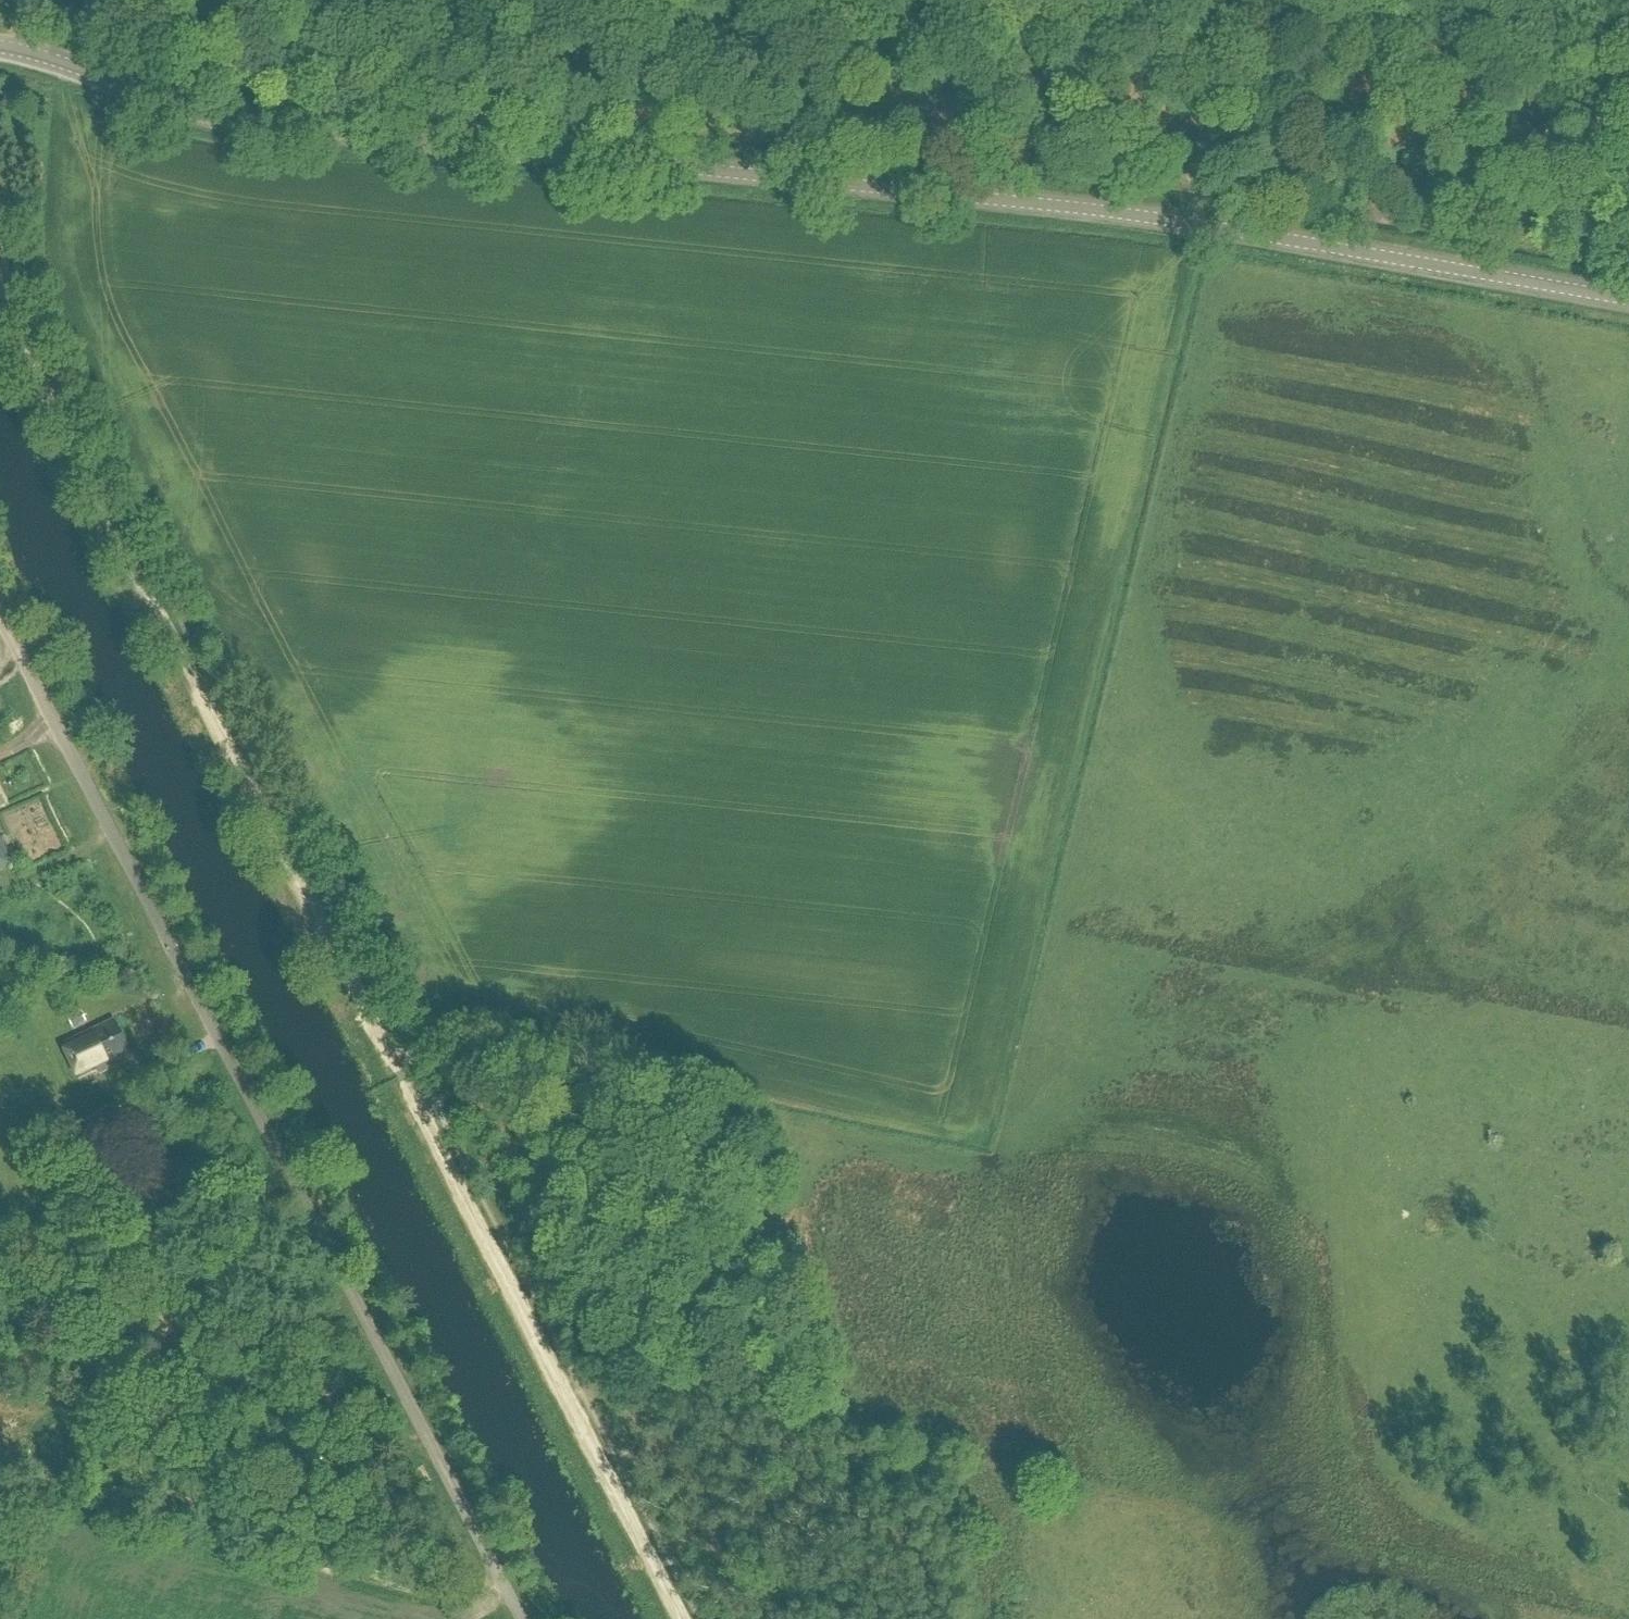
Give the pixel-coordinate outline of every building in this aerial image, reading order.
[(33,816),(44,840),(60,832),(49,808),(33,816)] [(0,838),(0,873),(16,865),(3,837),(0,838)] [(72,1028),(86,1022),(81,1011),(67,1017),(72,1028)] [(99,1074),(134,1058),(115,1019),(62,1045),(78,1079),(97,1070),(99,1074)] [(193,1198),(207,1177),(190,1165),(176,1187),(193,1198)]
